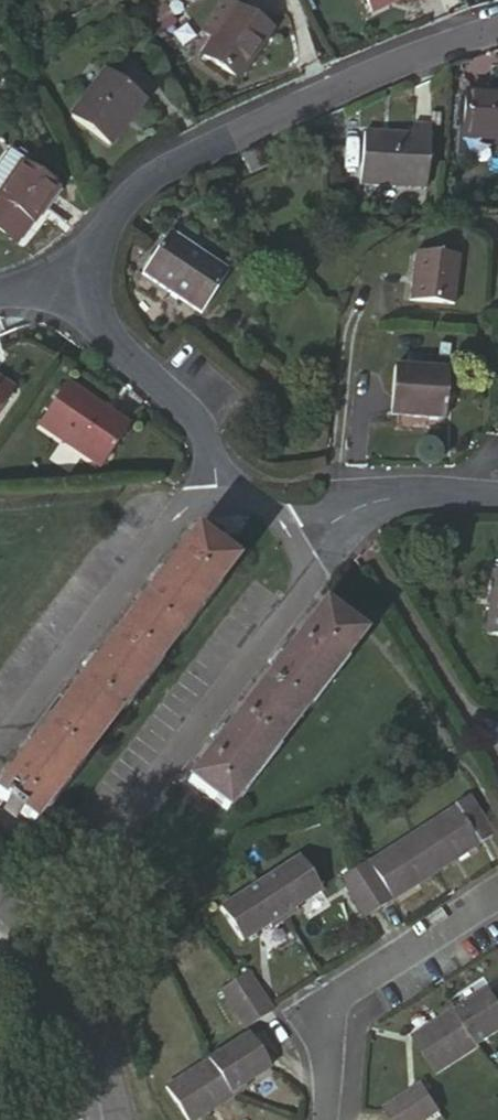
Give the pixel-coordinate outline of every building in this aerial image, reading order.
[(201,27),(212,34),(199,51),(236,77),(269,29),(229,0),(221,0),(201,27)] [(104,70),(72,114),(113,142),(145,98),(104,70)] [(479,126),(497,128),(497,84),(483,82),(479,126)] [(375,136),(372,190),(437,196),(443,129),(425,127),(424,139),(375,136)] [(261,142),(245,149),(254,170),(270,163),(261,142)] [(20,165),(4,154),(0,159),(0,193),(20,165)] [(33,222),(56,190),(20,165),(0,193),(0,198),(33,222)] [(33,222),(0,198),(0,225),(20,240),(33,222)] [(161,220),(134,262),(196,302),(225,259),(161,220)] [(458,247),(411,244),(408,295),(455,297),(458,247)] [(381,366),(379,410),(433,415),(438,371),(381,366)] [(61,371),(33,413),(100,458),(127,414),(61,371)] [(3,861),(30,826),(29,825),(233,566),(191,534),(0,776),(0,859),(3,861)] [(488,642),(497,643),(497,577),(495,576),(488,642)] [(227,817),(367,637),(323,603),(182,783),(227,817)] [(473,789),(349,873),(372,911),(497,825),(473,789)] [(308,852),(217,912),(237,945),(328,886),(308,852)] [(243,974),(218,992),(239,1028),(265,1009),(243,974)] [(424,1030),(446,1065),(497,1032),(497,980),(424,1030)] [(161,1088),(179,1119),(198,1119),(230,1100),(226,1093),(266,1067),(243,1035),(161,1088)] [(393,1098),(407,1119),(425,1119),(448,1103),(429,1075),(393,1098)]
